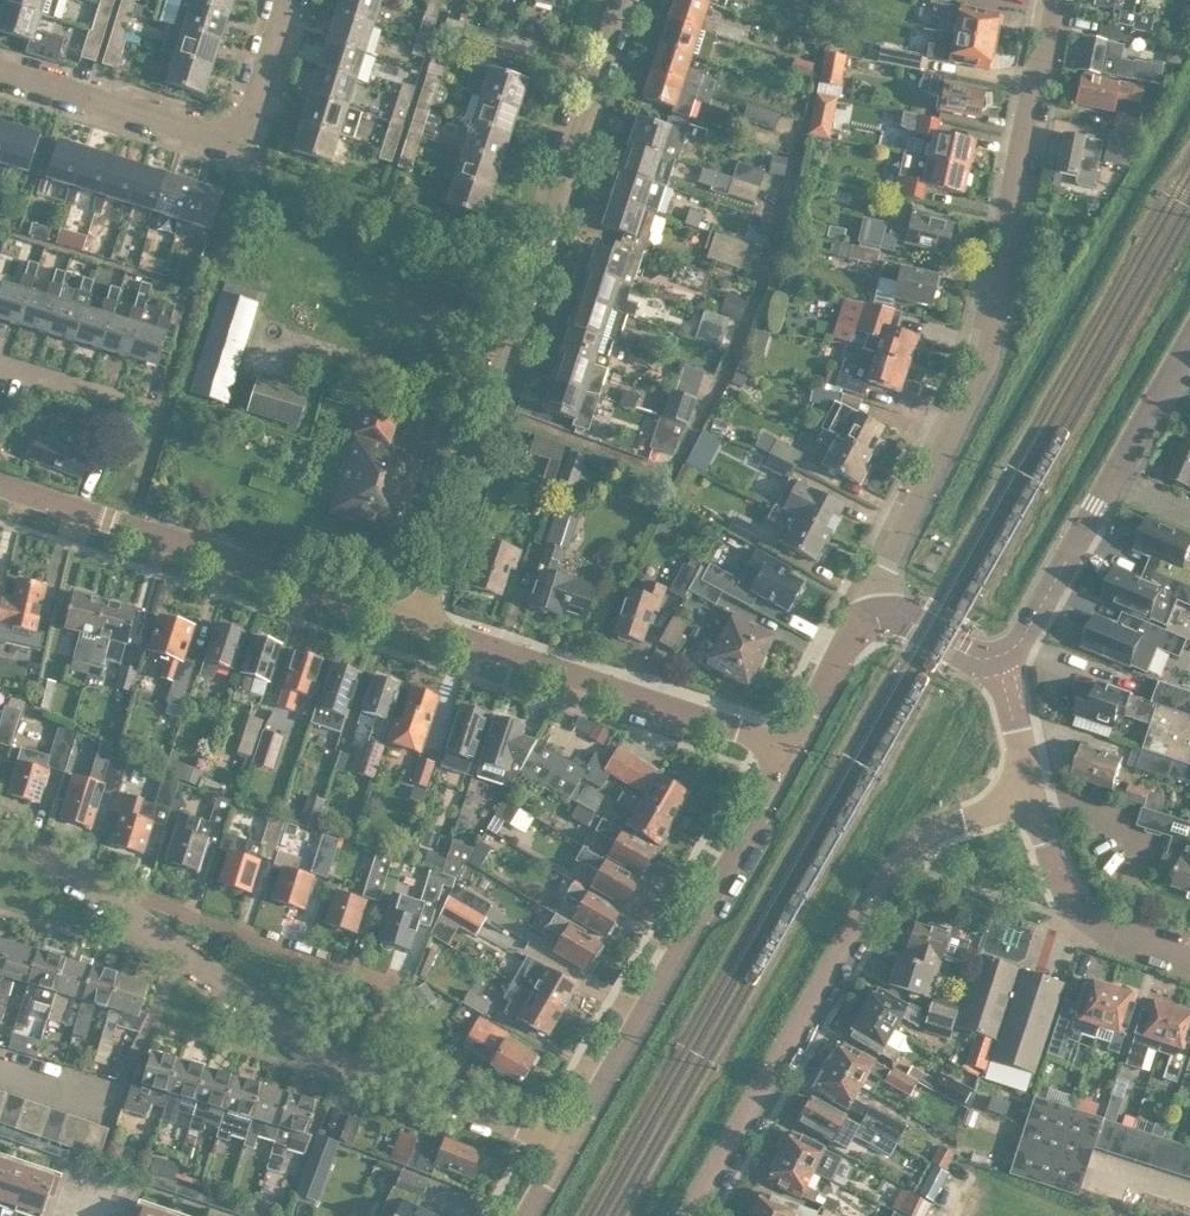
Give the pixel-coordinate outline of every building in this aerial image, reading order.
[(26,49),(25,51),(57,61),(64,38),(35,29),(41,13),(40,13),(1,0),(0,4),(0,31),(29,40),(26,49)] [(1,0),(40,13),(51,16),(56,0),(1,0)] [(130,11),(133,0),(120,0),(118,8),(130,11)] [(192,0),(180,0),(173,24),(182,26),(219,38),(228,11),(192,0)] [(228,11),(231,0),(192,0),(228,11)] [(333,12),(371,24),(379,0),(337,0),(333,12)] [(423,13),(435,17),(441,0),(427,0),(423,13)] [(715,31),(739,39),(741,31),(702,18),(707,1),(705,0),(673,0),(668,16),(715,31)] [(954,33),(994,41),(997,26),(993,26),(996,11),(957,4),(957,5),(932,0),(929,12),(937,14),(934,29),(954,33)] [(1094,0),(1119,5),(1116,21),(1132,24),(1131,25),(1145,28),(1149,10),(1135,7),(1136,0),(1094,0)] [(93,20),(106,23),(111,5),(99,1),(93,20)] [(112,25),(125,29),(126,26),(130,11),(118,8),(112,25)] [(805,30),(820,34),(823,14),(809,10),(805,30)] [(333,12),(325,39),(363,51),(371,24),(333,12)] [(423,13),(417,31),(429,35),(435,17),(423,13)] [(460,34),(464,21),(446,15),(441,29),(460,34)] [(659,43),(691,53),(706,58),(715,31),(668,16),(659,43)] [(1098,19),(1095,34),(1126,41),(1129,26),(1098,19)] [(95,61),(103,32),(106,23),(93,20),(82,57),(95,61)] [(464,21),(460,34),(479,40),(483,26),(464,21)] [(182,26),(173,24),(168,22),(160,49),(173,53),(211,65),(219,38),(182,26)] [(117,67),(125,39),(122,38),(125,29),(112,25),(110,34),(102,63),(117,67)] [(125,29),(122,38),(125,39),(135,42),(138,35),(126,26),(125,29)] [(479,40),(507,48),(507,47),(498,45),(502,32),(483,26),(479,40)] [(417,31),(416,36),(410,52),(423,55),(429,35),(417,31)] [(507,47),(507,48),(533,56),(538,40),(511,32),(510,35),(502,32),(498,45),(507,47)] [(809,33),(807,41),(817,42),(818,35),(809,33)] [(992,56),(994,41),(954,33),(951,47),(933,44),(931,58),(986,68),(988,55),(992,56)] [(1131,59),(1119,57),(1122,43),(1081,35),(1075,66),(1110,73),(1159,82),(1162,63),(1131,57),(1131,59)] [(325,39),(316,66),(355,78),(363,51),(325,39)] [(659,43),(650,69),(711,88),(714,79),(701,75),(700,71),(686,66),(691,53),(659,43)] [(878,62),(919,70),(922,54),(881,46),(878,62)] [(479,94),(517,106),(526,78),(510,73),(513,63),(477,51),(465,89),(479,94)] [(840,86),(846,56),(821,51),(815,81),(840,86)] [(211,65),(173,53),(165,81),(202,93),(211,65)] [(807,77),(811,63),(793,58),(788,71),(807,77)] [(316,66),(308,93),(346,105),(355,78),(316,66)] [(711,88),(650,69),(642,96),(672,105),(671,110),(688,115),(694,97),(708,102),(713,89),(711,88)] [(426,70),(420,88),(432,92),(438,74),(426,70)] [(983,90),(948,83),(949,76),(919,70),(916,91),(940,95),(937,108),(978,117),(983,90)] [(1074,98),(1073,101),(1110,109),(1113,93),(1131,97),(1139,99),(1142,84),(1135,82),(1115,78),(1115,81),(1079,73),(1077,84),(1074,84),(1071,97),(1074,98)] [(401,81),(395,99),(407,103),(413,84),(401,81)] [(420,88),(414,107),(427,110),(432,92),(420,88)] [(814,91),(805,133),(826,137),(834,94),(814,91)] [(300,120),(338,132),(351,136),(360,109),(346,105),(308,93),(300,120)] [(517,106),(479,94),(470,121),(508,133),(517,106)] [(395,99),(389,118),(401,122),(407,103),(395,99)] [(775,129),(779,115),(746,105),(742,119),(775,129)] [(427,110),(414,107),(408,126),(420,130),(427,110)] [(1114,112),(1111,130),(1133,136),(1137,137),(1142,117),(1114,112)] [(910,155),(967,166),(972,140),(934,132),(936,120),(903,113),(900,126),(905,127),(908,132),(904,154),(910,155)] [(691,122),(666,114),(666,115),(667,116),(664,124),(636,115),(627,143),(661,154),(676,159),(677,153),(680,154),(691,122)] [(389,118),(383,137),(396,140),(401,122),(389,118)] [(11,123),(0,120),(0,157),(11,123)] [(338,132),(300,120),(291,148),(329,160),(338,132)] [(508,133),(470,121),(461,147),(499,160),(508,133)] [(0,157),(0,175),(4,162),(27,169),(39,132),(11,123),(0,157)] [(420,130),(408,126),(402,145),(414,149),(420,130)] [(1111,130),(1108,129),(1101,159),(1126,165),(1133,136),(1111,130)] [(1054,168),(1073,172),(1072,178),(1074,181),(1089,185),(1099,139),(1063,131),(1054,168)] [(396,140),(383,137),(377,155),(389,159),(396,140)] [(35,191),(45,195),(51,177),(67,183),(71,184),(83,146),(56,138),(44,175),(40,173),(35,191)] [(661,154),(627,143),(618,170),(653,181),(661,154)] [(414,149),(402,145),(396,164),(408,168),(414,149)] [(83,146),(71,184),(67,183),(63,200),(71,203),(77,185),(94,191),(99,193),(111,155),(83,146)] [(499,160),(461,147),(452,174),(490,187),(499,160)] [(767,172),(782,174),(785,156),(769,154),(767,172)] [(962,192),(967,166),(910,155),(904,154),(899,176),(897,176),(894,193),(920,199),(923,184),(962,192)] [(111,155),(99,193),(94,191),(91,209),(99,212),(105,194),(123,200),(126,201),(138,164),(111,155)] [(734,178),(760,186),(765,170),(738,162),(734,178)] [(138,164),(126,201),(123,200),(119,218),(127,220),(132,203),(148,208),(154,209),(165,172),(138,164)] [(700,167),(696,179),(710,184),(714,171),(700,167)] [(653,181),(618,170),(609,196),(644,208),(653,181)] [(165,172),(154,209),(148,208),(146,227),(153,229),(159,211),(178,217),(181,218),(193,181),(165,172)] [(490,187),(452,174),(443,202),(481,215),(490,187)] [(760,186),(734,178),(733,177),(728,194),(754,203),(760,186)] [(193,181),(181,218),(178,217),(172,235),(181,238),(187,220),(210,227),(221,190),(193,181)] [(623,231),(620,240),(644,248),(656,212),(644,208),(609,196),(600,224),(623,231)] [(682,221),(695,226),(700,212),(687,207),(682,221)] [(903,241),(946,250),(952,220),(928,215),(929,211),(910,207),(905,228),(889,224),(889,225),(863,219),(857,246),(877,250),(878,246),(892,249),(894,238),(903,240),(903,241)] [(759,216),(756,230),(769,233),(773,219),(759,216)] [(54,240),(81,248),(85,234),(58,226),(54,240)] [(843,230),(826,226),(824,237),(840,240),(843,230)] [(747,243),(714,232),(706,257),(739,268),(747,243)] [(594,242),(585,270),(632,285),(644,248),(620,240),(615,239),(612,248),(594,242)] [(846,259),(849,246),(834,242),(830,256),(846,259)] [(874,265),(877,251),(849,246),(846,259),(874,265)] [(1047,268),(1060,271),(1063,260),(1050,257),(1047,268)] [(27,289),(36,262),(26,260),(18,287),(0,281),(0,316),(18,321),(27,289)] [(878,274),(895,278),(892,295),(929,303),(936,273),(899,264),(899,266),(881,262),(878,274)] [(188,265),(184,278),(192,280),(197,267),(188,265)] [(27,289),(18,321),(45,330),(55,297),(62,270),(52,267),(44,294),(27,289)] [(637,302),(628,299),(632,285),(585,270),(576,297),(625,313),(633,315),(637,302)] [(81,276),(73,303),(55,297),(45,330),(72,338),(82,306),(89,279),(81,276)] [(107,284),(100,311),(82,306),(72,338),(99,346),(109,314),(117,286),(107,284)] [(126,354),(136,322),(145,294),(134,290),(126,319),(109,314),(99,346),(126,354)] [(219,292),(190,389),(224,400),(226,395),(247,402),(245,408),(295,423),(304,392),(233,370),(254,302),(219,292)] [(718,314),(737,322),(744,302),(726,295),(718,314)] [(625,313),(576,297),(567,324),(616,340),(625,313)] [(862,299),(861,303),(844,300),(838,322),(865,332),(860,347),(907,363),(916,336),(886,325),(891,309),(862,299)] [(163,300),(155,328),(136,322),(126,354),(154,363),(164,330),(172,302),(163,300)] [(695,337),(720,345),(729,319),(703,310),(695,337)] [(567,324),(558,351),(606,367),(609,358),(607,353),(611,339),(567,324)] [(637,348),(649,352),(650,352),(654,339),(641,335),(637,348)] [(898,390),(907,363),(860,347),(855,363),(843,359),(834,385),(861,394),(866,379),(898,390)] [(637,348),(632,362),(645,366),(649,352),(637,348)] [(606,367),(558,351),(549,378),(597,394),(606,367)] [(676,379),(696,386),(700,373),(680,366),(676,379)] [(732,374),(727,383),(739,389),(744,380),(732,374)] [(597,394),(549,378),(540,406),(572,416),(570,422),(586,428),(597,394)] [(811,384),(808,399),(835,405),(838,389),(811,384)] [(327,386),(324,395),(336,399),(338,390),(327,386)] [(622,388),(618,401),(631,405),(635,393),(622,388)] [(662,416),(687,424),(696,397),(671,389),(662,416)] [(834,436),(869,454),(872,455),(878,443),(875,441),(883,425),(849,407),(838,402),(836,401),(835,405),(831,404),(818,428),(821,429),(822,427),(825,429),(835,434),(834,436)] [(362,405),(344,460),(328,509),(396,532),(419,461),(400,455),(402,450),(387,445),(396,416),(362,405)] [(99,430),(104,414),(84,408),(82,415),(93,419),(91,427),(99,430)] [(648,446),(673,454),(688,425),(687,424),(662,416),(658,414),(648,446)] [(36,435),(28,457),(78,475),(82,464),(87,465),(94,448),(81,443),(83,437),(48,424),(43,437),(36,435)] [(820,463),(859,483),(868,464),(864,462),(869,454),(834,436),(835,434),(825,429),(822,427),(816,439),(829,446),(820,463)] [(752,446),(767,454),(775,440),(775,439),(760,431),(752,446)] [(559,460),(566,443),(538,433),(532,449),(559,460)] [(1185,435),(1167,475),(1189,485),(1189,484),(1189,438),(1185,435)] [(775,440),(769,452),(793,464),(799,452),(775,440)] [(691,448),(684,462),(702,471),(709,457),(691,448)] [(585,455),(570,449),(558,480),(573,486),(585,455)] [(793,464),(769,452),(763,464),(787,476),(793,464)] [(795,514),(828,531),(843,503),(809,486),(788,475),(774,503),(775,504),(795,514)] [(671,483),(664,497),(679,505),(688,489),(672,481),(671,483)] [(768,519),(787,529),(780,542),(814,559),(828,531),(795,514),(774,505),(768,519)] [(555,507),(544,540),(566,547),(577,515),(555,507)] [(728,528),(754,541),(760,530),(734,516),(728,528)] [(1147,516),(1134,546),(1161,557),(1156,569),(1189,584),(1189,535),(1147,516)] [(463,580),(498,592),(507,565),(512,567),(518,549),(479,536),(463,580)] [(559,610),(584,620),(596,583),(556,570),(564,549),(543,542),(539,549),(534,565),(539,567),(528,602),(558,612),(559,610)] [(706,560),(696,578),(722,591),(748,604),(755,591),(787,609),(801,582),(779,570),(780,562),(754,548),(744,565),(738,577),(706,560)] [(666,588),(680,596),(695,568),(680,561),(666,588)] [(1114,566),(1101,596),(1166,624),(1177,598),(1189,604),(1189,584),(1156,569),(1145,565),(1140,577),(1114,566)] [(41,648),(45,630),(36,628),(46,583),(18,577),(13,596),(2,593),(0,603),(0,639),(41,648)] [(696,579),(694,577),(687,588),(715,604),(722,591),(696,579)] [(631,635),(640,638),(650,607),(655,609),(662,585),(644,580),(639,593),(626,587),(613,630),(615,631),(617,636),(626,639),(631,635)] [(86,672),(96,633),(105,598),(72,590),(63,624),(79,629),(69,667),(86,672)] [(99,675),(109,636),(129,641),(137,606),(105,598),(96,633),(86,672),(99,675)] [(1116,622),(1094,613),(1082,643),(1147,670),(1157,645),(1179,655),(1187,636),(1121,609),(1116,622)] [(146,647),(156,650),(168,654),(161,675),(172,679),(165,699),(184,706),(189,692),(184,690),(194,661),(182,657),(193,624),(168,615),(158,612),(146,647)] [(732,612),(719,637),(760,660),(774,635),(732,612)] [(672,613),(656,640),(671,647),(685,620),(672,613)] [(214,621),(197,672),(199,672),(210,676),(215,660),(231,665),(242,631),(216,622),(214,621)] [(700,628),(692,623),(687,632),(696,636),(700,628)] [(235,687),(248,691),(254,674),(268,678),(280,643),(252,633),(235,687)] [(760,660),(719,638),(705,662),(747,685),(760,660)] [(282,684),(275,703),(291,708),(297,690),(309,694),(309,693),(310,692),(315,694),(319,682),(314,680),(321,657),(294,648),(282,684)] [(318,694),(309,722),(339,732),(347,705),(359,671),(355,669),(356,666),(344,662),(343,665),(333,662),(321,696),(318,694)] [(114,685),(129,689),(135,666),(120,663),(114,685)] [(372,675),(361,709),(374,713),(368,729),(365,740),(379,744),(382,734),(398,684),(385,680),(386,676),(375,672),(373,676),(372,675)] [(31,704),(47,707),(54,680),(38,676),(31,704)] [(1111,725),(1116,711),(1149,722),(1141,744),(1189,760),(1189,689),(1155,677),(1148,698),(1133,692),(1133,691),(1099,679),(1096,689),(1085,685),(1076,712),(1077,712),(1074,724),(1108,735),(1111,725)] [(402,703),(405,705),(400,720),(390,716),(386,731),(383,740),(416,751),(423,730),(425,731),(436,696),(408,687),(402,703)] [(7,744),(19,708),(3,703),(0,713),(0,742),(7,744)] [(32,717),(36,708),(24,704),(21,713),(32,717)] [(439,763),(466,772),(474,748),(486,713),(483,712),(484,709),(472,705),(471,709),(459,705),(448,739),(446,739),(439,763)] [(518,767),(520,764),(534,740),(518,734),(521,724),(517,723),(518,720),(507,716),(506,719),(494,716),(475,775),(507,786),(518,767)] [(591,730),(588,735),(600,742),(609,726),(595,721),(591,730)] [(281,731),(262,725),(252,757),(271,763),(281,731)] [(38,801),(48,768),(48,765),(60,769),(71,733),(55,728),(48,754),(21,746),(7,791),(38,801)] [(248,751),(254,735),(240,730),(235,746),(248,751)] [(518,767),(531,775),(548,746),(535,738),(534,740),(520,764),(518,767)] [(364,740),(354,770),(371,775),(381,745),(379,744),(365,740),(364,740)] [(1071,773),(1112,786),(1121,760),(1125,762),(1127,757),(1082,741),(1071,773)] [(677,808),(687,790),(655,772),(657,768),(616,744),(607,758),(593,749),(583,766),(579,773),(600,786),(610,770),(644,790),(638,800),(671,819),(672,817),(675,817),(678,811),(677,808)] [(1127,757),(1125,762),(1132,765),(1132,767),(1163,777),(1164,775),(1189,783),(1189,765),(1137,747),(1131,745),(1127,757)] [(548,746),(531,775),(566,796),(579,773),(583,766),(548,746)] [(409,780),(425,785),(434,757),(418,752),(409,780)] [(97,788),(100,790),(113,793),(124,759),(108,754),(99,783),(97,788)] [(176,781),(179,781),(184,764),(167,758),(161,776),(176,781)] [(179,781),(198,787),(202,776),(204,770),(184,764),(179,781)] [(58,815),(89,825),(100,790),(97,788),(99,783),(63,771),(55,797),(64,799),(58,815)] [(158,785),(153,802),(168,807),(173,789),(176,781),(161,776),(158,785)] [(198,787),(216,794),(220,783),(202,776),(198,787)] [(1128,781),(1123,794),(1143,801),(1148,788),(1128,781)] [(574,799),(592,810),(602,794),(583,783),(574,799)] [(1164,793),(1148,788),(1143,801),(1143,803),(1159,808),(1164,793)] [(175,790),(173,789),(168,807),(168,808),(173,809),(182,805),(182,803),(175,790)] [(664,832),(671,819),(638,800),(621,790),(615,799),(632,810),(624,824),(657,843),(659,840),(661,840),(665,834),(664,832)] [(119,810),(110,841),(141,851),(151,819),(164,823),(165,820),(168,808),(168,807),(153,802),(115,791),(110,807),(119,810)] [(299,820),(313,825),(323,798),(308,793),(299,820)] [(177,812),(175,828),(165,859),(196,868),(205,839),(217,843),(231,799),(227,797),(215,794),(206,821),(177,812)] [(502,795),(491,812),(508,822),(518,805),(502,795)] [(585,826),(592,814),(577,805),(570,817),(585,826)] [(1189,889),(1189,819),(1189,820),(1142,805),(1137,822),(1173,833),(1168,849),(1164,848),(1160,863),(1176,868),(1171,883),(1189,889)] [(273,859),(274,856),(276,849),(274,848),(284,818),(268,813),(259,842),(256,853),(259,854),(273,859)] [(614,840),(606,854),(639,873),(641,870),(643,870),(649,861),(647,860),(653,848),(600,817),(594,828),(614,840)] [(285,820),(281,831),(293,834),(296,824),(285,820)] [(227,850),(217,880),(248,889),(259,854),(256,853),(259,842),(223,831),(218,847),(227,850)] [(310,870),(325,875),(337,838),(321,833),(310,870)] [(478,866),(490,846),(478,838),(466,859),(478,866)] [(585,848),(587,846),(582,844),(574,858),(584,864),(585,861),(599,870),(590,884),(622,902),(624,898),(627,899),(632,891),(629,890),(636,878),(585,848)] [(430,866),(434,852),(417,847),(412,860),(430,866)] [(312,874),(294,869),(298,855),(276,849),(274,856),(273,859),(271,864),(281,867),(271,897),(302,906),(312,874)] [(380,885),(390,855),(375,849),(361,894),(377,899),(381,885),(380,885)] [(441,872),(455,876),(462,864),(445,858),(441,872)] [(455,876),(441,872),(430,868),(419,902),(391,893),(377,938),(381,939),(379,944),(382,947),(387,948),(391,947),(392,943),(408,948),(416,921),(428,925),(441,882),(450,885),(454,877),(455,876)] [(452,886),(451,886),(447,893),(483,914),(489,903),(453,882),(452,883),(452,886)] [(566,892),(565,894),(580,903),(571,917),(603,935),(605,932),(609,932),(613,924),(612,920),(618,909),(585,890),(571,882),(566,892)] [(323,921),(355,931),(365,899),(332,889),(323,921)] [(437,913),(428,932),(445,942),(456,924),(473,934),(474,933),(484,916),(484,915),(483,914),(447,893),(437,913)] [(987,919),(991,909),(968,901),(965,912),(987,919)] [(582,933),(584,930),(553,912),(545,926),(560,935),(553,948),(585,966),(586,963),(589,965),(594,957),(592,954),(598,943),(582,933)] [(913,921),(904,948),(935,958),(944,931),(913,921)] [(0,973),(10,941),(0,938),(0,973)] [(10,941),(0,973),(0,975),(0,1015),(12,977),(27,981),(36,949),(10,941)] [(414,973),(423,976),(434,949),(424,945),(414,973)] [(896,955),(887,982),(924,994),(935,958),(904,948),(904,951),(901,950),(899,956),(896,955)] [(32,999),(50,1004),(55,989),(64,958),(36,949),(27,981),(15,1021),(23,1024),(27,1012),(32,999)] [(520,964),(511,980),(530,991),(560,1009),(575,984),(545,967),(546,965),(532,957),(526,953),(520,964)] [(988,1056),(1032,1071),(1061,981),(976,953),(953,1024),(994,1038),(989,1053),(988,1056)] [(91,966),(64,958),(55,989),(50,1004),(45,1017),(52,1020),(52,1019),(58,1021),(66,993),(82,998),(91,966)] [(119,975),(91,966),(82,998),(71,1032),(83,1035),(93,1001),(109,1006),(119,975)] [(147,983),(119,975),(109,1006),(100,1033),(110,1036),(114,1023),(137,1030),(146,1012),(139,1009),(147,983)] [(416,997),(427,988),(421,978),(409,986),(416,997)] [(1075,1040),(1078,1031),(1093,1035),(1096,1025),(1109,986),(1110,984),(1097,979),(1096,982),(1084,978),(1076,1002),(1062,997),(1044,1051),(1060,1057),(1066,1037),(1075,1040)] [(560,1009),(530,991),(511,980),(502,995),(508,997),(501,1010),(515,1018),(516,1016),(545,1034),(560,1009)] [(1107,1041),(1111,1030),(1106,1047),(1116,1050),(1121,1033),(1122,1033),(1135,995),(1123,991),(1124,989),(1110,984),(1096,1025),(1093,1035),(1092,1036),(1107,1041)] [(874,986),(860,1010),(896,1031),(904,1017),(916,1024),(921,1015),(906,1006),(907,1005),(874,986)] [(461,1001),(482,1013),(490,1001),(467,987),(461,1001)] [(956,1002),(932,994),(928,1006),(952,1019),(956,1002)] [(1156,1049),(1170,1005),(1171,1003),(1157,999),(1156,1001),(1144,997),(1124,1062),(1139,1067),(1146,1046),(1156,1049)] [(1186,1050),(1189,1035),(1189,1012),(1184,1010),(1185,1007),(1171,1003),(1170,1005),(1156,1049),(1170,1054),(1169,1058),(1163,1077),(1176,1082),(1186,1050)] [(928,1006),(920,1028),(946,1037),(952,1019),(928,1006)] [(896,1031),(860,1010),(846,1033),(878,1053),(879,1051),(891,1058),(896,1048),(889,1044),(896,1031)] [(471,1024),(461,1042),(475,1050),(474,1052),(489,1061),(488,1063),(518,1080),(534,1054),(503,1036),(507,1030),(493,1023),(478,1014),(471,1024)] [(871,1073),(883,1079),(907,1093),(916,1079),(891,1065),(889,1069),(874,1061),(874,1060),(841,1041),(828,1065),(864,1085),(871,1073)] [(76,1065),(90,1069),(96,1052),(81,1047),(76,1065)] [(975,1048),(969,1065),(983,1069),(988,1056),(989,1053),(985,1052),(975,1048)] [(149,1050),(139,1082),(136,1080),(131,1078),(122,1107),(145,1114),(149,1101),(163,1105),(177,1058),(149,1050)] [(163,1105),(159,1118),(172,1122),(176,1110),(190,1114),(204,1067),(201,1066),(203,1062),(190,1058),(188,1062),(177,1058),(163,1105)] [(910,1063),(905,1072),(930,1087),(935,1077),(910,1063)] [(821,1078),(815,1088),(846,1107),(847,1106),(859,1113),(864,1103),(855,1098),(851,1096),(859,1083),(828,1065),(826,1064),(818,1076),(821,1078)] [(199,1131),(203,1120),(217,1124),(232,1075),(204,1067),(190,1114),(187,1127),(199,1131)] [(939,1070),(935,1077),(930,1087),(946,1095),(960,1103),(970,1087),(939,1070)] [(259,1084),(232,1075),(217,1124),(214,1135),(227,1139),(229,1133),(244,1137),(250,1117),(259,1084)] [(259,1084),(244,1137),(242,1143),(252,1146),(256,1134),(273,1140),(277,1126),(287,1093),(259,1084)] [(7,1092),(0,1111),(0,1121),(11,1125),(21,1096),(7,1092)] [(314,1101),(287,1093),(273,1140),(269,1152),(265,1166),(278,1170),(285,1148),(302,1153),(309,1135),(304,1133),(314,1101)] [(1088,1111),(1100,1115),(1106,1097),(1094,1093),(1088,1111)] [(1109,1093),(1104,1110),(1114,1113),(1119,1097),(1109,1093)] [(985,1107),(1003,1114),(1008,1100),(989,1094),(985,1107)] [(1076,1194),(1092,1144),(1101,1116),(1032,1094),(1007,1171),(1076,1194)] [(797,1118),(796,1119),(828,1138),(831,1139),(838,1125),(853,1133),(851,1135),(887,1155),(895,1141),(859,1121),(857,1123),(843,1116),(844,1114),(810,1095),(803,1107),(801,1108),(797,1115),(797,1118)] [(35,1101),(21,1096),(11,1125),(25,1130),(35,1101)] [(25,1130),(40,1135),(49,1106),(35,1101),(25,1130)] [(860,1119),(896,1140),(904,1124),(869,1104),(860,1119)] [(49,1106),(40,1135),(54,1139),(63,1111),(49,1106)] [(63,1111),(54,1139),(67,1144),(77,1116),(63,1111)] [(347,1112),(339,1136),(351,1140),(359,1116),(347,1112)] [(77,1116),(67,1144),(82,1149),(91,1120),(77,1116)] [(1101,1116),(1092,1144),(1106,1149),(1115,1121),(1101,1116)] [(107,1126),(106,1126),(91,1120),(82,1149),(97,1155),(107,1126)] [(1115,1121),(1106,1149),(1120,1154),(1129,1125),(1115,1121)] [(1157,1134),(1161,1135),(1164,1126),(1153,1122),(1150,1131),(1157,1134)] [(65,1155),(67,1147),(0,1125),(0,1134),(65,1155)] [(1120,1154),(1134,1158),(1143,1130),(1129,1125),(1120,1154)] [(442,1137),(437,1149),(415,1139),(416,1136),(398,1130),(395,1142),(388,1159),(414,1168),(430,1174),(434,1164),(467,1178),(471,1166),(475,1164),(477,1158),(476,1154),(477,1151),(442,1137)] [(783,1140),(776,1153),(778,1154),(812,1171),(829,1179),(840,1157),(840,1156),(823,1148),(824,1147),(790,1130),(785,1141),(783,1140)] [(1148,1163),(1157,1135),(1143,1130),(1134,1158),(1148,1163)] [(318,1132),(304,1170),(324,1177),(338,1140),(318,1132)] [(1157,1135),(1148,1163),(1162,1167),(1171,1139),(1157,1134),(1157,1135)] [(1162,1167),(1176,1172),(1185,1144),(1171,1139),(1162,1167)] [(111,1140),(106,1155),(121,1160),(126,1145),(111,1140)] [(938,1143),(929,1159),(943,1167),(952,1151),(938,1143)] [(1189,1176),(1189,1145),(1185,1144),(1176,1172),(1189,1176)] [(37,1215),(46,1192),(53,1194),(60,1172),(0,1152),(0,1204),(37,1215)] [(772,1168),(766,1179),(800,1195),(800,1194),(812,1200),(813,1198),(817,1190),(814,1189),(805,1184),(807,1180),(812,1171),(778,1154),(776,1153),(769,1167),(772,1168)] [(171,1176),(173,1170),(175,1163),(151,1154),(146,1168),(171,1177),(171,1176)] [(200,1179),(173,1170),(171,1176),(198,1185),(200,1179)] [(394,1189),(390,1198),(387,1196),(378,1215),(430,1215),(412,1207),(416,1199),(419,1200),(426,1182),(397,1171),(391,1188),(394,1189)] [(148,1183),(244,1215),(267,1215),(149,1175),(147,1182),(148,1183)] [(919,1191),(932,1198),(938,1185),(932,1182),(922,1185),(919,1191)] [(920,1215),(924,1215),(932,1200),(903,1185),(893,1203),(920,1215)] [(747,1215),(811,1215),(813,1212),(760,1191),(754,1204),(752,1203),(747,1215)] [(832,1211),(837,1200),(824,1193),(818,1204),(832,1211)] [(137,1198),(135,1205),(131,1215),(191,1215),(137,1198)] [(254,1210),(270,1215),(274,1204),(258,1198),(254,1210)]
